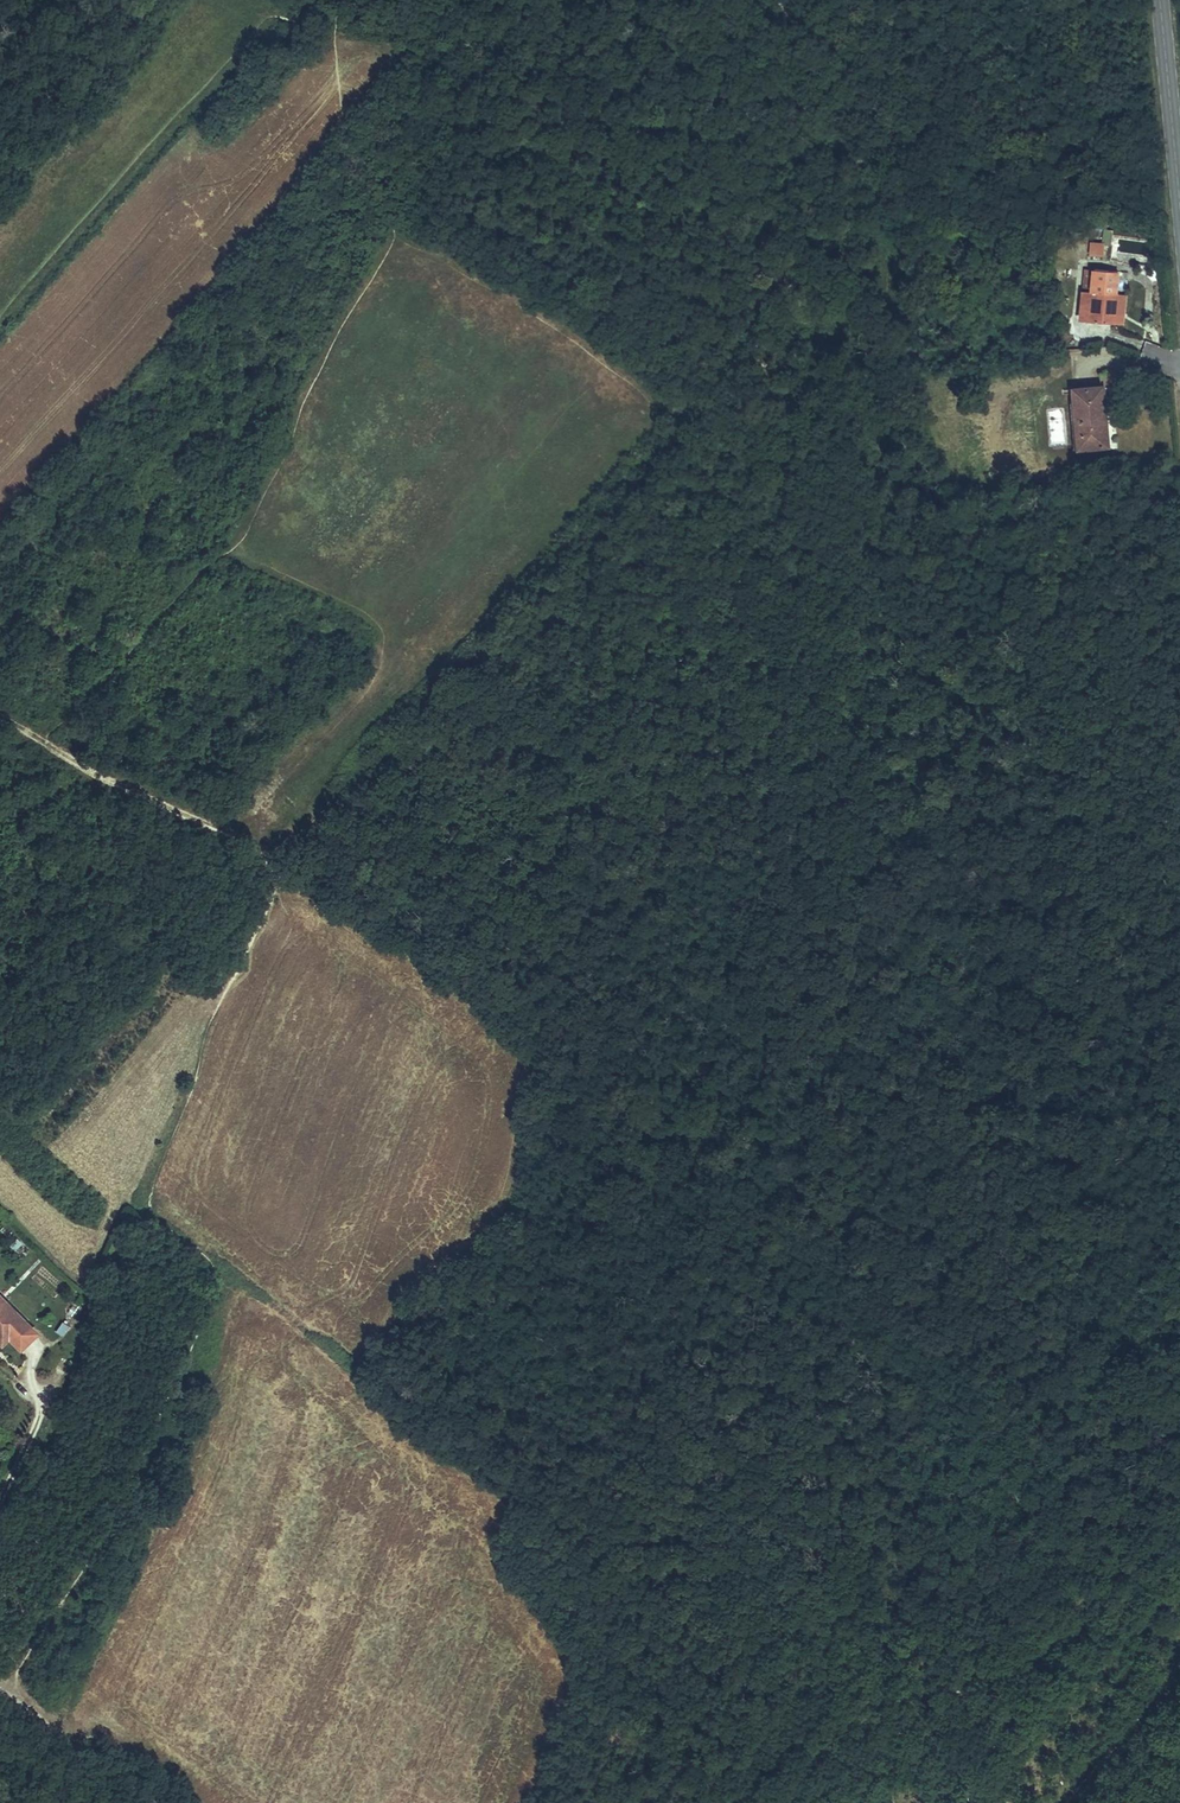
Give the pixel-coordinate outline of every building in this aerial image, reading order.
[(1080,254),(1081,276),(1082,306),(1107,305),(1106,290),(1110,290),(1109,275),(1105,275),(1104,253),(1080,254)] [(1082,306),(1081,276),(1073,276),(1074,306),(1082,306)] [(1060,378),(1064,424),(1093,422),(1087,360),(1098,359),(1097,346),(1080,348),(1082,362),(1059,364),(1060,378)] [(24,1299),(0,1276),(0,1323),(24,1299)]
